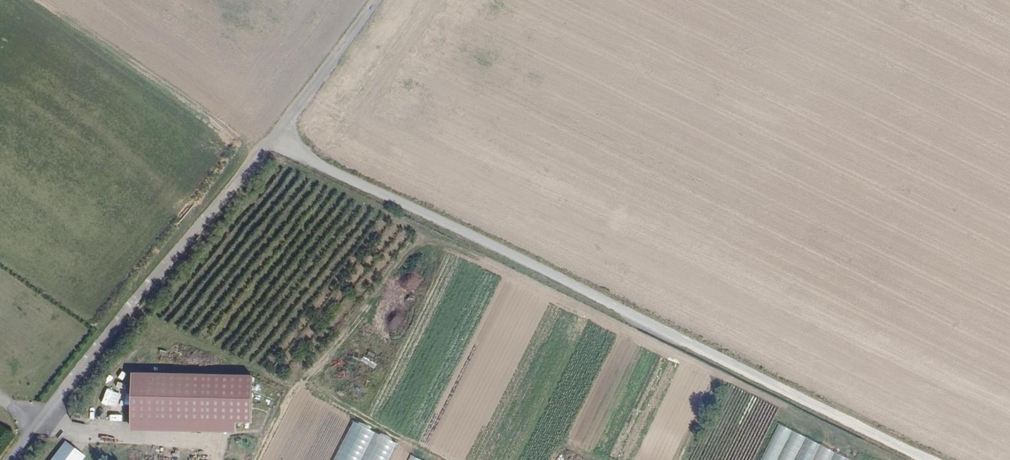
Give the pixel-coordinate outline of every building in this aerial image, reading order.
[(250,424),(251,378),(131,376),(130,432),(234,434),(235,424),(250,424)] [(394,441),(350,420),(332,459),(386,459),(394,441)] [(757,459),(841,459),(844,454),(771,425),(757,459)] [(66,443),(52,459),(84,459),(85,458),(66,443)]
